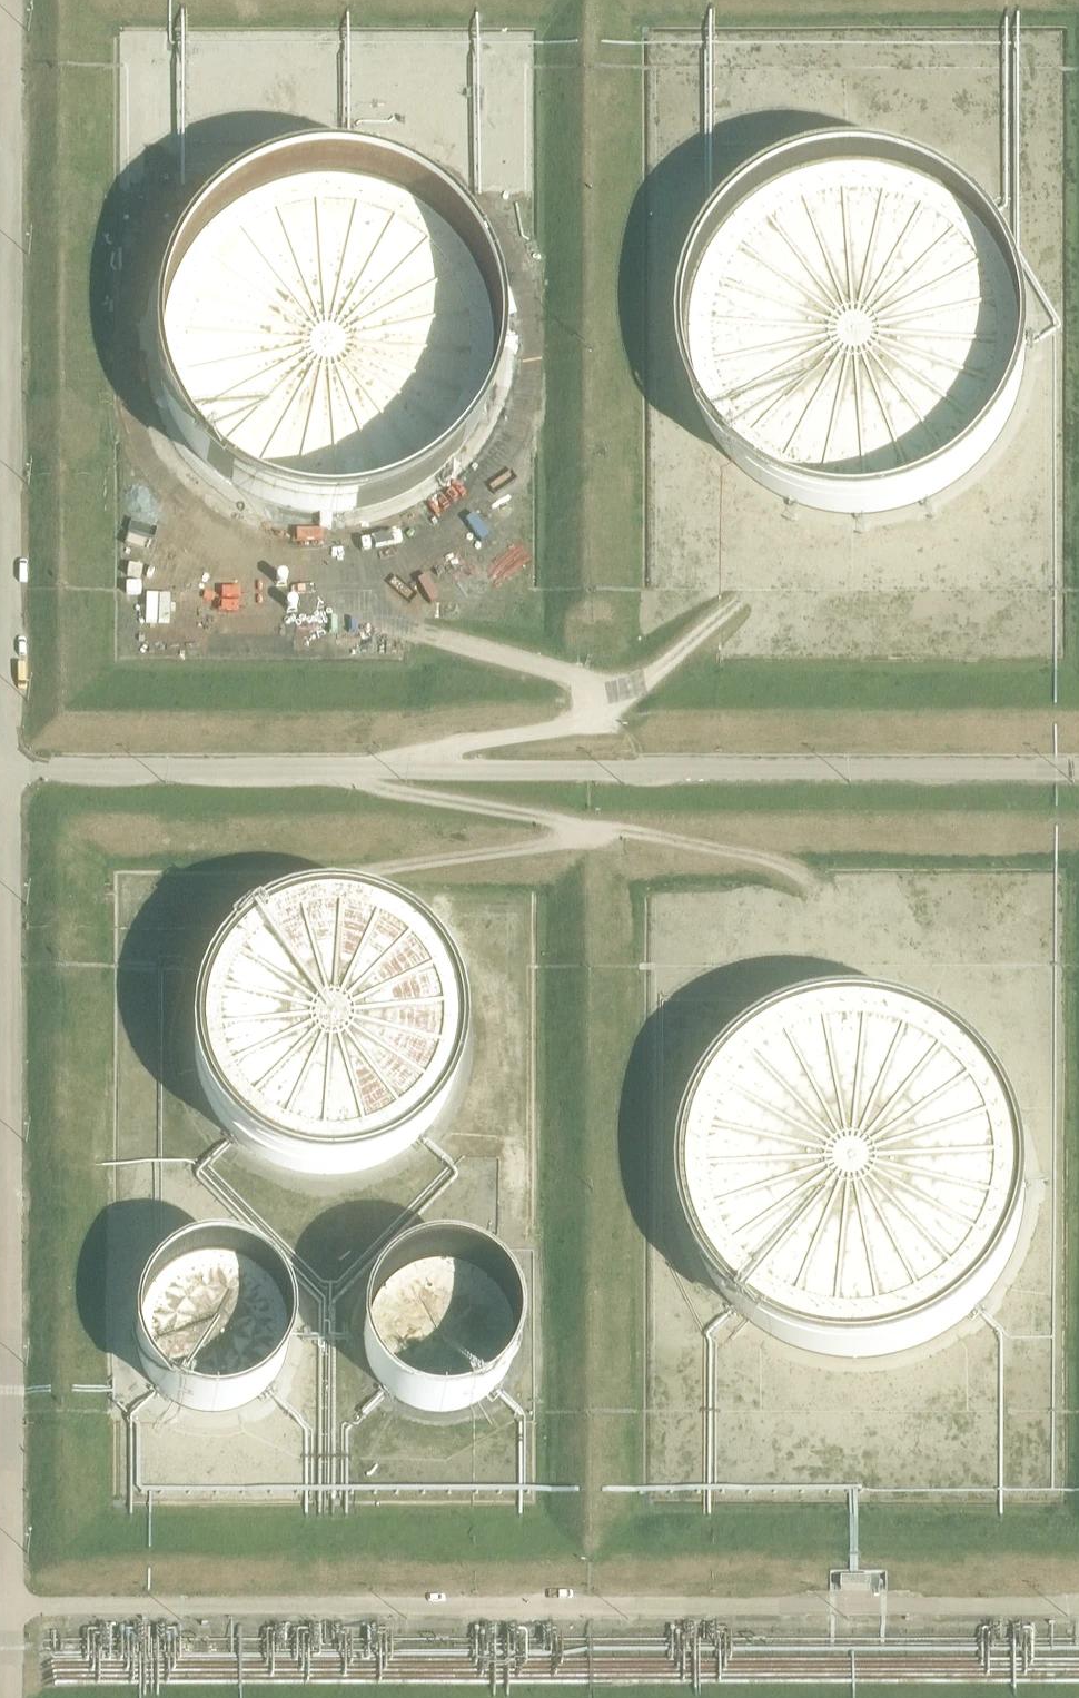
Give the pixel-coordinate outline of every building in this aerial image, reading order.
[(965,478),(1006,438),(1032,387),(1040,330),(1030,274),(1003,223),(961,184),(909,160),(852,154),(793,168),(742,200),(704,247),(685,305),(686,365),(707,422),(745,468),(797,499),(857,511),(913,503),(965,478)] [(431,484),(471,444),(497,393),(506,336),(496,280),(469,229),(427,190),(375,166),(318,160),(259,174),(207,206),(170,253),(151,311),(151,371),(172,428),(211,474),(263,505),(322,517),(379,509),(431,484)] [(434,1150),(461,1111),(472,1064),(468,1017),(447,973),(413,939),(370,919),(323,913),(279,923),(240,946),(211,980),(194,1022),(191,1067),(202,1110),(226,1148),(261,1176),(303,1192),(351,1194),(396,1179),(434,1150)] [(963,1355),(1004,1314),(1030,1263),(1038,1207),(1028,1150),(1001,1100),(959,1061),(907,1037),(850,1031),(791,1044),(739,1077),(702,1124),(683,1181),(683,1242),(704,1298),(743,1345),(795,1376),(854,1388),(911,1380),(963,1355)] [(268,1403),(281,1382),(286,1358),(284,1333),(274,1311),(258,1293),(236,1280),(210,1276),(184,1280),(161,1292),(144,1312),(134,1336),(133,1363),(141,1388),(157,1408),(177,1422),(201,1429),(226,1427),(249,1418),(268,1403)] [(500,1407),(514,1385),(519,1360),(517,1335),(506,1312),(488,1294),(465,1283),(440,1279),(415,1284),(393,1297),(377,1316),(367,1340),(366,1365),(373,1389),(387,1410),(408,1425),(432,1432),(457,1431),(481,1423),(500,1407)] [(865,1579),(838,1579),(838,1592),(865,1592),(865,1579)]
